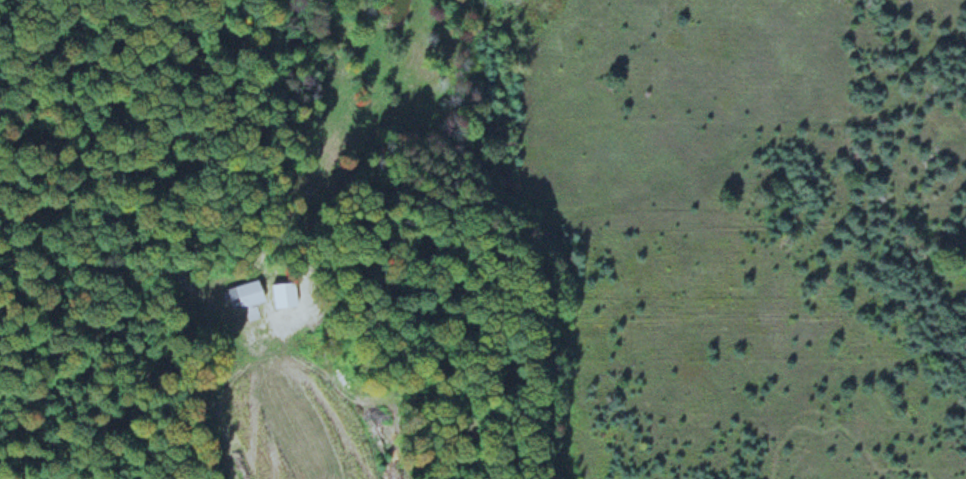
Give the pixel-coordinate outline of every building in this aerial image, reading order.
[(229,284),(235,305),(264,296),(257,275),(229,284)]
